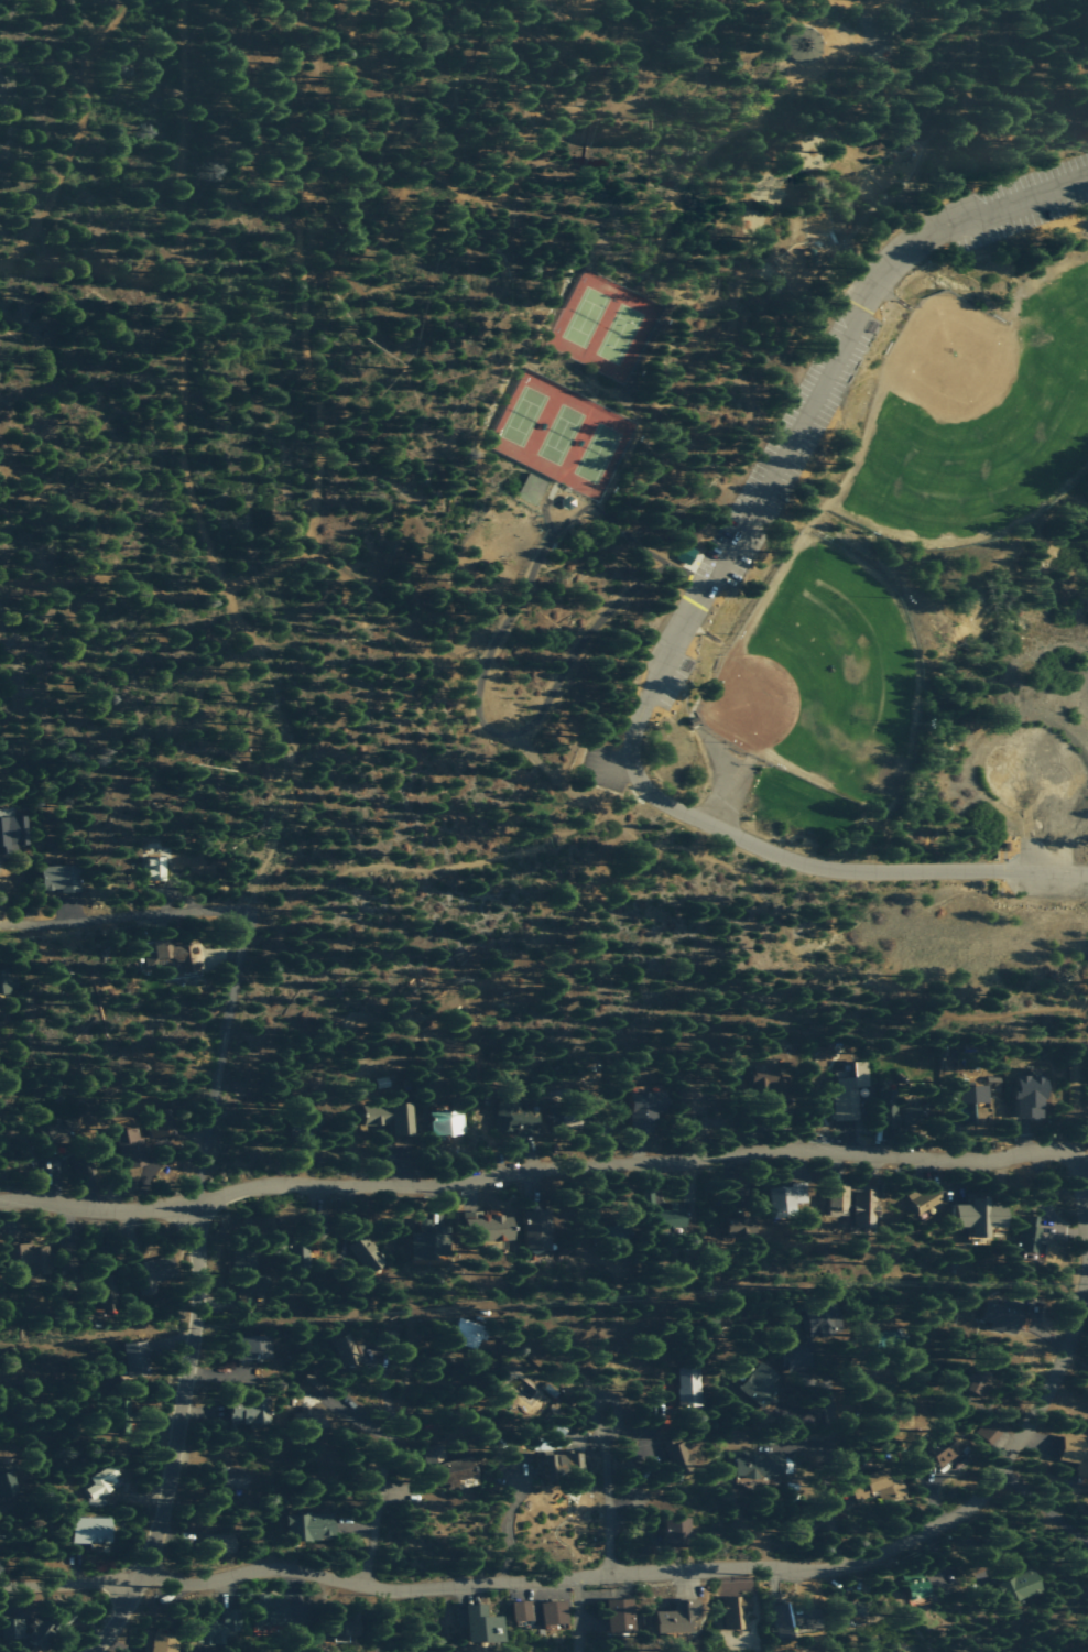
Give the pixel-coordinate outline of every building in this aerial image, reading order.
[(707,525),(699,520),(688,540),(696,544),(707,525)] [(676,558),(688,565),(696,550),(684,543),(676,558)] [(164,857),(145,858),(145,885),(164,885),(164,857)] [(41,890),(58,889),(59,893),(77,892),(76,865),(40,867),(41,890)] [(8,995),(8,988),(15,988),(15,977),(7,978),(6,970),(0,970),(0,995),(8,995)] [(835,1079),(835,1095),(831,1095),(832,1122),(856,1121),(855,1087),(867,1087),(866,1062),(852,1062),(853,1078),(835,1079)] [(769,1089),(770,1105),(791,1103),(789,1076),(774,1078),(773,1065),(750,1066),(751,1091),(769,1089)] [(1016,1119),(1044,1119),(1043,1068),(1029,1069),(1029,1076),(1015,1077),(1016,1119)] [(959,1104),(988,1103),(987,1086),(959,1087),(959,1104)] [(678,1089),(678,1114),(700,1113),(699,1088),(678,1089)] [(895,1091),(878,1091),(878,1127),(922,1127),(922,1109),(895,1109),(895,1091)] [(628,1094),(630,1134),(652,1133),(651,1113),(666,1112),(665,1092),(628,1094)] [(519,1110),(519,1100),(496,1099),(494,1131),(536,1133),(537,1111),(519,1110)] [(363,1126),(391,1125),(391,1136),(412,1136),(411,1104),(362,1106),(363,1126)] [(960,1125),(976,1124),(976,1104),(959,1105),(960,1125)] [(550,1109),(549,1123),(566,1125),(568,1111),(550,1109)] [(171,1136),(169,1110),(146,1111),(148,1138),(171,1136)] [(463,1135),(462,1111),(429,1112),(430,1136),(463,1135)] [(304,1131),(321,1130),(321,1112),(303,1112),(304,1131)] [(34,1127),(39,1155),(81,1147),(76,1120),(34,1127)] [(121,1170),(145,1165),(136,1128),(113,1133),(121,1170)] [(87,1150),(67,1155),(74,1180),(94,1175),(87,1150)] [(848,1184),(828,1185),(828,1216),(849,1216),(848,1184)] [(767,1187),(769,1219),(794,1217),(793,1203),(806,1203),(806,1185),(767,1187)] [(915,1215),(942,1205),(935,1186),(909,1195),(915,1215)] [(641,1192),(642,1209),(657,1209),(657,1191),(641,1192)] [(854,1191),(853,1229),(876,1230),(877,1192),(854,1191)] [(955,1205),(955,1228),(971,1228),(971,1239),(989,1239),(989,1228),(1006,1229),(1006,1207),(988,1207),(988,1198),(971,1198),(971,1206),(955,1205)] [(687,1227),(684,1207),(658,1211),(661,1231),(687,1227)] [(511,1218),(501,1218),(501,1210),(482,1211),(482,1212),(463,1212),(465,1242),(512,1240),(511,1218)] [(525,1251),(549,1250),(548,1211),(524,1211),(525,1251)] [(1016,1249),(1035,1254),(1042,1229),(1036,1227),(1039,1217),(1025,1214),(1016,1249)] [(738,1217),(738,1218),(725,1218),(726,1236),(754,1235),(754,1217),(738,1217)] [(410,1233),(410,1261),(437,1261),(438,1251),(446,1251),(446,1221),(419,1220),(419,1233),(410,1233)] [(605,1242),(617,1239),(614,1225),(602,1228),(605,1242)] [(348,1245),(367,1276),(385,1265),(366,1234),(348,1245)] [(286,1254),(308,1255),(309,1243),(287,1242),(286,1254)] [(6,1268),(25,1267),(26,1277),(48,1276),(47,1248),(30,1249),(30,1243),(5,1245),(6,1268)] [(232,1275),(241,1275),(240,1253),(232,1254),(232,1275)] [(156,1296),(151,1261),(134,1264),(139,1298),(156,1296)] [(94,1277),(97,1302),(116,1299),(113,1274),(94,1277)] [(267,1293),(266,1276),(247,1277),(247,1294),(267,1293)] [(1023,1312),(985,1302),(980,1321),(990,1324),(989,1328),(1017,1335),(1023,1312)] [(812,1367),(809,1346),(839,1340),(833,1308),(800,1314),(805,1342),(792,1344),(791,1339),(779,1340),(784,1371),(812,1367)] [(480,1337),(484,1338),(488,1326),(459,1316),(451,1340),(476,1349),(480,1337)] [(902,1348),(898,1327),(868,1334),(873,1354),(902,1348)] [(331,1337),(340,1370),(357,1365),(348,1332),(331,1337)] [(270,1357),(269,1334),(234,1335),(235,1359),(270,1357)] [(149,1373),(148,1340),(123,1341),(124,1374),(149,1373)] [(772,1382),(778,1374),(760,1360),(738,1387),(762,1407),(778,1387),(772,1382)] [(679,1406),(701,1405),(699,1365),(677,1366),(679,1406)] [(994,1373),(971,1365),(963,1388),(986,1396),(994,1373)] [(309,1397),(320,1385),(306,1373),(295,1384),(309,1397)] [(230,1423),(265,1422),(264,1397),(229,1398),(230,1423)] [(113,1400),(114,1427),(140,1426),(139,1399),(113,1400)] [(320,1429),(322,1411),(294,1408),(293,1425),(309,1426),(308,1436),(316,1437),(316,1428),(320,1429)] [(570,1428),(561,1416),(550,1425),(558,1436),(570,1428)] [(975,1431),(991,1444),(1003,1430),(987,1417),(975,1431)] [(960,1454),(948,1430),(912,1448),(921,1467),(935,1461),(937,1465),(960,1454)] [(1076,1462),(1073,1480),(1087,1483),(1087,1437),(1062,1433),(1058,1459),(1076,1462)] [(660,1444),(673,1479),(696,1470),(684,1436),(660,1444)] [(422,1448),(426,1465),(437,1463),(441,1483),(448,1481),(449,1488),(477,1483),(471,1455),(446,1461),(443,1443),(422,1448)] [(544,1453),(544,1474),(583,1474),(583,1452),(544,1453)] [(734,1454),(734,1476),(783,1475),(782,1453),(734,1454)] [(123,1484),(112,1464),(89,1476),(92,1484),(86,1487),(96,1507),(105,1503),(101,1495),(123,1484)] [(871,1506),(905,1495),(895,1464),(862,1474),(863,1480),(851,1484),(861,1515),(872,1511),(871,1506)] [(247,1467),(219,1466),(218,1487),(246,1488),(247,1467)] [(14,1494),(12,1471),(0,1472),(0,1495),(14,1494)] [(285,1513),(286,1540),(318,1539),(318,1535),(332,1534),(331,1512),(285,1513)] [(109,1516),(71,1516),(70,1541),(109,1542),(109,1516)] [(664,1546),(690,1545),(689,1517),(663,1518),(664,1546)] [(226,1543),(234,1543),(234,1533),(205,1534),(206,1554),(227,1553),(226,1543)] [(995,1580),(1002,1602),(1040,1592),(1034,1569),(995,1580)] [(925,1575),(905,1578),(908,1597),(927,1594),(925,1575)] [(287,1624),(287,1598),(269,1598),(269,1595),(252,1596),(252,1625),(287,1624)] [(742,1597),(722,1598),(723,1629),(743,1628),(742,1597)] [(605,1599),(606,1632),(632,1631),(631,1598),(605,1599)] [(697,1598),(673,1599),(673,1610),(655,1610),(655,1631),(698,1630),(697,1598)] [(539,1601),(541,1623),(565,1622),(564,1599),(539,1601)] [(536,1619),(535,1600),(511,1601),(512,1620),(536,1619)] [(863,1602),(836,1602),(837,1614),(863,1614),(863,1602)] [(776,1636),(796,1633),(795,1630),(819,1626),(816,1608),(788,1612),(787,1603),(771,1605),(776,1636)] [(45,1639),(45,1631),(34,1631),(34,1632),(22,1632),(21,1604),(0,1605),(0,1610),(1,1640),(45,1639)] [(502,1615),(485,1615),(485,1605),(455,1605),(456,1627),(465,1626),(465,1641),(503,1640),(502,1615)] [(239,1608),(218,1608),(218,1615),(194,1616),(195,1644),(224,1643),(223,1630),(239,1629),(239,1608)] [(348,1640),(348,1635),(357,1635),(358,1617),(326,1617),(326,1640),(348,1640)] [(138,1629),(136,1651),(173,1651),(175,1633),(138,1629)]
